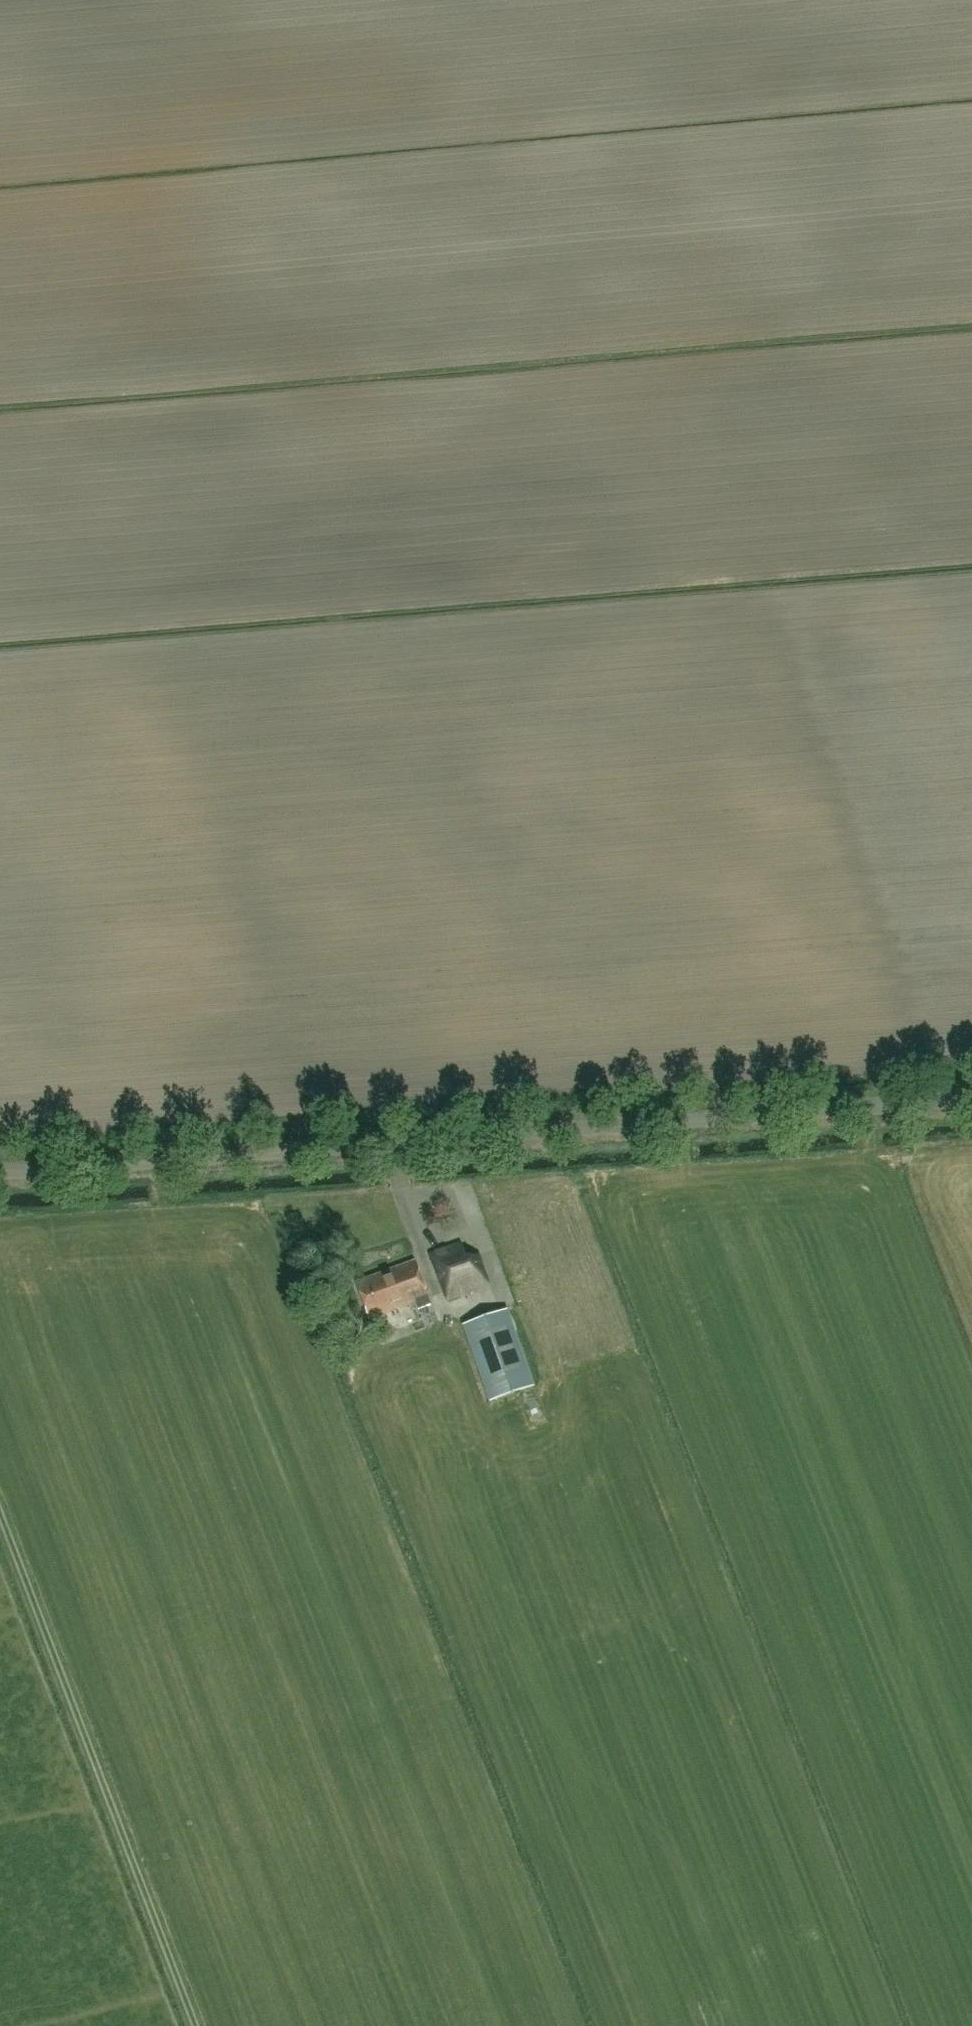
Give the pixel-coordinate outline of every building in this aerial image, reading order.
[(461,1241),(428,1254),(446,1300),(490,1284),(477,1255),(471,1257),(471,1255),(467,1256),(461,1241)] [(415,1260),(356,1283),(370,1319),(415,1302),(418,1309),(430,1305),(428,1297),(429,1297),(415,1260)] [(507,1308),(470,1322),(497,1397),(535,1383),(507,1308)]
